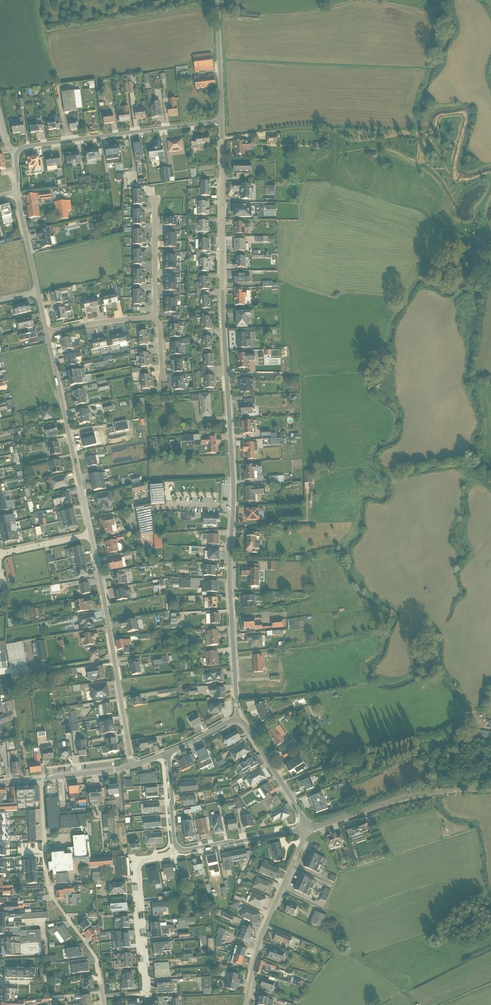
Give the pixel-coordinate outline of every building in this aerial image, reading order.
[(194,56),(195,71),(212,70),(211,55),(194,56)] [(175,68),(177,78),(191,76),(190,66),(181,67),(175,68)] [(196,91),(215,88),(214,75),(194,78),(196,91)] [(121,80),(122,94),(130,93),(129,82),(125,82),(125,80),(121,80)] [(80,108),(78,90),(60,92),(61,113),(74,112),(74,109),(80,108)] [(169,116),(178,115),(176,99),(168,100),(169,108),(168,109),(169,116)] [(152,120),(161,119),(159,103),(150,104),(152,120)] [(119,124),(130,122),(128,107),(121,108),(122,113),(117,114),(119,124)] [(135,121),(145,120),(144,109),(134,110),(135,121)] [(70,132),(79,130),(76,113),(69,114),(70,123),(68,123),(70,132)] [(103,125),(114,124),(112,115),(102,116),(103,125)] [(48,132),(59,131),(57,117),(51,118),(52,123),(46,123),(48,132)] [(30,135),(43,133),(41,119),(33,120),(34,125),(30,126),(29,121),(28,121),(30,135)] [(12,137),(25,135),(22,120),(18,121),(18,123),(10,125),(12,137)] [(210,148),(208,134),(190,137),(192,151),(210,148)] [(268,136),(267,144),(278,145),(279,137),(268,136)] [(169,153),(183,150),(181,139),(167,141),(169,153)] [(149,159),(163,156),(161,141),(146,143),(149,159)] [(250,151),(250,142),(233,142),(233,159),(244,159),(244,151),(250,151)] [(142,144),(133,145),(136,162),(141,162),(140,158),(144,157),(142,144)] [(119,159),(118,146),(110,147),(112,160),(119,159)] [(105,161),(112,160),(110,147),(103,148),(105,161)] [(86,161),(100,160),(98,149),(85,150),(86,161)] [(66,166),(80,164),(78,151),(64,154),(66,166)] [(57,170),(61,169),(59,154),(45,157),(46,168),(57,166),(57,170)] [(34,172),(40,171),(38,157),(27,158),(28,168),(33,167),(34,172)] [(232,173),(250,174),(251,164),(233,163),(232,173)] [(159,183),(171,181),(169,167),(157,169),(159,183)] [(241,199),(251,199),(251,184),(233,184),(233,192),(241,192),(241,199)] [(28,219),(39,218),(36,195),(25,196),(28,219)] [(157,199),(157,215),(165,215),(165,204),(162,204),(162,199),(157,199)] [(66,200),(55,201),(56,219),(67,219),(66,200)] [(197,215),(208,215),(208,202),(197,202),(197,215)] [(10,222),(6,205),(0,207),(0,223),(0,225),(10,222)] [(232,217),(250,217),(250,205),(232,205),(232,217)] [(197,233),(208,233),(209,221),(198,221),(197,233)] [(248,229),(248,222),(233,222),(233,234),(244,234),(244,229),(248,229)] [(40,249),(53,247),(49,230),(37,232),(40,249)] [(198,252),(209,252),(209,239),(198,238),(198,252)] [(234,251),(245,251),(245,239),(233,240),(234,251)] [(234,267),(245,267),(245,256),(234,256),(234,267)] [(198,273),(209,272),(209,259),(198,259),(198,273)] [(233,283),(248,282),(248,273),(233,273),(233,283)] [(198,290),(209,290),(208,277),(197,278),(198,290)] [(246,297),(246,290),(234,291),(234,305),(244,305),(244,297),(246,297)] [(52,306),(69,302),(68,297),(62,298),(61,292),(49,294),(52,306)] [(110,305),(117,303),(115,296),(108,298),(110,305)] [(200,310),(210,309),(209,296),(199,297),(200,310)] [(110,305),(108,298),(101,300),(104,307),(110,305)] [(91,309),(98,307),(96,299),(89,301),(91,309)] [(91,309),(89,301),(82,303),(84,311),(91,309)] [(14,315),(30,312),(29,303),(12,306),(14,315)] [(72,312),(70,306),(54,310),(56,322),(67,320),(65,313),(72,312)] [(251,316),(251,311),(235,311),(235,327),(247,327),(246,316),(251,316)] [(200,330),(212,329),(211,317),(199,318),(200,330)] [(17,331),(33,328),(31,318),(15,322),(17,331)] [(170,338),(180,338),(180,325),(169,325),(170,338)] [(236,348),(246,348),(246,332),(236,332),(236,348)] [(36,343),(34,333),(18,336),(19,343),(29,341),(30,345),(36,343)] [(119,345),(126,343),(124,335),(117,336),(119,345)] [(119,345),(117,336),(110,338),(112,347),(119,345)] [(202,350),(213,349),(212,337),(201,338),(202,350)] [(62,351),(80,347),(79,343),(72,345),(70,338),(60,340),(62,351)] [(139,346),(147,346),(146,338),(138,338),(139,346)] [(100,349),(106,347),(104,339),(97,340),(100,349)] [(100,349),(97,340),(90,342),(93,351),(100,349)] [(171,355),(182,355),(181,343),(170,343),(171,355)] [(261,351),(261,357),(264,358),(264,364),(275,364),(275,358),(267,358),(267,351),(261,351)] [(81,358),(80,353),(64,356),(66,368),(77,366),(75,359),(81,358)] [(254,361),(254,353),(237,354),(237,368),(247,368),(247,361),(254,361)] [(204,367),(214,367),(213,355),(203,355),(204,367)] [(172,372),(182,372),(182,360),(172,360),(172,372)] [(67,373),(68,380),(85,377),(83,369),(67,373)] [(204,389),(215,388),(215,376),(204,376),(204,389)] [(70,387),(86,383),(85,377),(68,380),(70,387)] [(94,379),(97,391),(106,389),(104,377),(94,379)] [(173,390),(183,390),(183,378),(172,378),(173,390)] [(241,393),(253,393),(252,379),(240,380),(241,393)] [(75,407),(87,404),(83,390),(72,393),(75,407)] [(200,419),(211,418),(210,393),(198,394),(200,419)] [(240,414),(255,414),(255,399),(244,399),(244,404),(240,404),(240,414)] [(101,412),(111,410),(110,402),(100,403),(101,412)] [(42,422),(53,419),(50,409),(40,411),(42,422)] [(90,415),(89,409),(75,412),(78,425),(89,423),(88,415),(90,415)] [(243,435),(254,434),(253,421),(242,422),(243,435)] [(46,439),(57,437),(54,425),(43,427),(46,439)] [(83,446),(92,444),(90,431),(80,433),(83,446)] [(198,434),(184,435),(184,441),(191,441),(191,446),(199,445),(198,434)] [(274,442),(274,434),(260,435),(260,439),(263,439),(263,442),(274,442)] [(202,454),(216,453),(215,437),(201,438),(202,454)] [(50,457),(61,454),(58,443),(47,445),(50,457)] [(243,455),(255,454),(254,443),(242,444),(243,455)] [(8,449),(10,464),(12,464),(13,466),(16,466),(15,454),(21,453),(20,447),(8,449)] [(87,468),(97,466),(95,456),(86,458),(87,468)] [(51,475),(63,472),(60,460),(48,463),(51,475)] [(260,472),(260,464),(243,464),(244,480),(254,479),(254,472),(260,472)] [(92,478),(95,492),(106,490),(103,476),(92,478)] [(53,491),(68,487),(66,477),(51,481),(53,491)] [(151,505),(164,504),(162,485),(149,486),(151,505)] [(263,495),(262,486),(245,487),(246,503),(254,503),(254,495),(263,495)] [(4,503),(9,502),(7,493),(4,493),(0,494),(0,504),(4,503)] [(62,506),(71,504),(69,493),(51,497),(54,506),(62,504),(62,506)] [(111,503),(109,494),(94,497),(96,506),(99,505),(100,512),(109,511),(107,504),(111,503)] [(135,506),(138,535),(153,534),(149,504),(135,506)] [(246,521),(258,520),(258,509),(245,509),(246,521)] [(59,523),(75,519),(73,510),(57,514),(59,523)] [(3,515),(4,518),(0,519),(0,526),(0,527),(14,524),(12,513),(3,515)] [(114,526),(112,516),(98,519),(102,536),(113,534),(111,527),(114,526)] [(219,522),(219,517),(202,516),(202,524),(216,525),(216,522),(219,522)] [(61,531),(77,527),(75,519),(59,523),(61,531)] [(14,524),(0,527),(2,537),(16,533),(14,524)] [(16,533),(2,537),(4,544),(18,541),(16,533)] [(219,544),(219,535),(204,535),(204,541),(207,541),(207,544),(219,544)] [(245,553),(258,554),(258,544),(255,544),(256,537),(246,537),(245,553)] [(107,554),(118,552),(116,541),(105,543),(107,554)] [(68,559),(83,556),(81,548),(66,551),(68,559)] [(207,560),(218,561),(218,550),(208,550),(207,560)] [(68,559),(70,569),(85,566),(83,556),(68,559)] [(109,572),(123,569),(120,558),(107,561),(109,572)] [(249,587),(258,587),(259,565),(250,565),(250,568),(241,568),(240,576),(249,577),(249,587)] [(72,579),(87,576),(85,566),(70,569),(72,579)] [(217,570),(217,566),(203,566),(203,576),(216,576),(216,573),(214,573),(214,570),(217,570)] [(124,577),(124,574),(111,576),(113,586),(123,584),(121,578),(124,577)] [(181,579),(180,590),(191,591),(191,583),(185,583),(186,580),(181,579)] [(217,593),(218,582),(205,582),(205,592),(217,593)] [(81,596),(91,594),(89,583),(79,585),(81,596)] [(52,593),(60,592),(59,584),(52,585),(52,593)] [(127,599),(127,595),(130,594),(129,589),(114,592),(115,602),(127,599)] [(255,602),(255,596),(241,596),(242,608),(249,608),(249,603),(255,602)] [(218,609),(217,598),(204,599),(205,609),(218,609)] [(92,607),(91,599),(73,602),(75,614),(89,611),(88,607),(92,607)] [(32,616),(32,618),(36,618),(35,609),(28,610),(28,616),(32,616)] [(205,624),(220,624),(220,615),(205,615),(205,624)] [(96,621),(95,616),(78,618),(79,626),(83,626),(84,629),(94,627),(93,621),(96,621)] [(243,630),(262,630),(262,624),(254,624),(254,619),(243,619),(243,630)] [(127,633),(137,631),(134,620),(119,624),(120,629),(126,627),(127,633)] [(271,621),(271,630),(284,629),(283,620),(271,621)] [(206,646),(219,645),(217,631),(205,632),(206,646)] [(98,638),(97,633),(82,635),(82,637),(80,637),(81,647),(95,645),(94,638),(98,638)] [(250,648),(262,647),(261,636),(246,637),(246,642),(249,642),(250,648)] [(130,645),(130,640),(116,642),(117,651),(126,649),(126,645),(130,645)] [(0,642),(0,667),(6,666),(7,674),(26,671),(22,642),(3,644),(2,641),(0,642)] [(44,661),(42,641),(33,642),(35,662),(44,661)] [(90,661),(99,659),(97,650),(89,652),(90,661)] [(206,667),(219,666),(218,651),(204,653),(206,667)] [(150,658),(151,664),(166,661),(164,655),(150,658)] [(254,672),(263,672),(262,655),(253,656),(254,672)] [(131,676),(140,675),(139,664),(130,665),(131,676)] [(88,682),(105,680),(103,667),(86,669),(88,682)] [(206,683),(223,683),(222,673),(205,673),(206,683)] [(109,697),(107,685),(89,688),(91,700),(109,697)] [(215,700),(225,699),(225,688),(210,689),(210,695),(214,695),(215,700)] [(289,708),(302,705),(301,697),(288,699),(289,708)] [(132,707),(142,706),(141,698),(131,700),(132,707)] [(261,723),(271,719),(264,702),(254,706),(261,723)] [(103,716),(112,715),(110,704),(102,706),(103,716)] [(209,715),(221,715),(221,704),(209,704),(209,715)] [(192,728),(201,723),(196,715),(187,720),(192,728)] [(100,730),(114,727),(113,721),(99,724),(100,730)] [(267,734),(275,747),(285,741),(283,737),(284,736),(280,730),(281,729),(279,726),(267,734)] [(102,739),(111,737),(110,734),(115,733),(114,727),(100,730),(102,739)] [(34,737),(42,737),(42,729),(34,729),(34,737)] [(227,747),(240,739),(235,731),(222,739),(227,747)] [(140,748),(157,746),(156,740),(139,742),(140,748)] [(77,742),(79,758),(87,756),(85,742),(77,742)] [(59,760),(71,759),(70,744),(57,745),(59,760)] [(104,755),(118,752),(117,745),(107,747),(103,748),(104,755)] [(235,762),(249,752),(244,745),(230,754),(235,762)] [(201,767),(211,762),(202,747),(193,752),(201,767)] [(41,761),(53,759),(52,750),(45,751),(45,748),(40,749),(41,761)] [(285,750),(278,756),(282,760),(289,754),(285,750)] [(216,767),(222,764),(217,754),(212,757),(216,767)] [(182,771),(194,766),(189,755),(177,761),(182,771)] [(303,759),(300,755),(288,762),(294,773),(303,768),(300,764),(303,762),(301,760),(303,759)] [(253,763),(251,758),(238,766),(243,774),(257,765),(255,762),(253,763)] [(10,777),(20,776),(19,763),(9,764),(10,777)] [(28,775),(39,773),(38,764),(27,765),(28,775)] [(229,768),(223,771),(227,778),(232,775),(229,768)] [(251,787),(266,778),(260,770),(245,779),(251,787)] [(140,785),(157,783),(156,773),(139,775),(140,785)] [(306,791),(312,788),(309,779),(299,782),(301,788),(304,787),(306,791)] [(339,782),(336,783),(335,780),(330,782),(332,789),(340,787),(339,782)] [(179,793),(197,792),(196,782),(178,784),(179,793)] [(69,798),(78,797),(77,783),(68,784),(69,798)] [(263,797),(272,791),(267,783),(259,789),(263,797)] [(107,796),(119,795),(118,785),(106,786),(107,796)] [(32,804),(31,787),(15,788),(16,805),(32,804)] [(103,803),(101,787),(88,788),(89,801),(99,801),(99,803),(103,803)] [(146,799),(158,797),(157,788),(145,789),(146,799)] [(315,814),(327,809),(321,794),(310,798),(315,814)] [(272,809),(281,804),(276,796),(267,801),(270,805),(272,809)] [(181,807),(195,805),(194,797),(180,798),(181,807)] [(62,830),(86,828),(84,809),(76,809),(76,804),(67,805),(67,812),(61,813),(60,799),(45,800),(48,830),(61,829),(62,830)] [(262,799),(258,801),(265,810),(270,806),(266,800),(264,802),(262,799)] [(144,814),(160,813),(159,804),(143,805),(144,814)] [(289,816),(284,808),(269,817),(272,823),(279,819),(280,821),(289,816)] [(34,811),(27,812),(29,842),(36,842),(34,811)] [(9,828),(9,812),(0,813),(0,829),(9,828)] [(106,837),(113,836),(112,814),(100,815),(101,833),(106,833),(106,837)] [(242,828),(252,827),(250,814),(240,816),(242,828)] [(218,828),(222,828),(220,815),(210,816),(212,833),(219,832),(218,828)] [(143,829),(161,828),(160,818),(142,820),(143,829)] [(199,838),(209,835),(205,819),(195,821),(199,838)] [(227,831),(237,829),(236,820),(226,822),(227,831)] [(183,839),(193,838),(192,821),(181,822),(183,839)] [(366,832),(364,826),(346,832),(348,838),(349,837),(351,843),(365,839),(363,833),(366,832)] [(9,844),(9,828),(0,829),(0,844),(5,844),(9,844)] [(145,845),(163,844),(162,833),(144,835),(145,845)] [(341,845),(340,843),(344,842),(341,833),(326,838),(329,847),(333,845),(334,848),(341,845)] [(64,852),(50,853),(51,864),(47,864),(48,872),(51,872),(52,884),(70,883),(69,874),(55,875),(55,871),(116,867),(117,878),(127,877),(126,858),(91,861),(89,836),(74,837),(74,849),(68,849),(69,856),(65,856),(64,852)] [(274,861),(283,859),(281,850),(278,851),(277,844),(269,846),(270,854),(273,854),(274,861)] [(320,847),(314,845),(312,851),(318,853),(320,847)] [(232,863),(247,859),(245,849),(230,853),(232,863)] [(310,852),(306,860),(322,867),(325,859),(310,852)] [(234,870),(232,863),(230,853),(221,855),(225,872),(234,870)] [(210,876),(219,874),(215,856),(206,857),(210,876)] [(22,861),(23,867),(36,867),(35,860),(34,860),(34,858),(28,859),(28,861),(22,861)] [(193,872),(203,870),(201,860),(197,862),(196,859),(191,861),(193,872)] [(303,866),(319,874),(322,867),(306,860),(303,866)] [(180,880),(189,879),(186,862),(177,863),(180,880)] [(258,873),(275,880),(279,870),(263,863),(258,873)] [(165,880),(174,878),(172,864),(162,866),(165,880)] [(149,887),(161,885),(157,867),(146,869),(149,887)] [(99,872),(90,872),(90,882),(93,882),(93,887),(99,887),(99,872)] [(28,884),(37,884),(36,873),(27,874),(28,884)] [(299,875),(297,882),(309,887),(312,881),(299,875)] [(252,887),(268,895),(273,884),(256,877),(252,887)] [(11,889),(11,885),(2,886),(1,880),(0,880),(0,889),(11,889)] [(293,890),(305,895),(309,887),(297,882),(293,890)] [(108,897),(125,895),(124,884),(107,885),(108,897)] [(64,892),(56,892),(57,899),(65,899),(64,894),(76,893),(76,887),(64,888),(64,892)] [(331,891),(325,888),(320,899),(326,902),(331,891)] [(248,903),(262,909),(266,899),(252,893),(248,903)] [(235,909),(238,901),(231,898),(227,905),(235,909)] [(111,912),(127,911),(126,901),(110,902),(111,912)] [(283,912),(293,917),(298,907),(289,902),(283,912)] [(166,916),(165,903),(151,904),(152,917),(166,916)] [(239,916),(256,924),(260,914),(243,907),(239,916)] [(18,919),(44,918),(44,912),(27,913),(27,910),(17,910),(18,919)] [(222,911),(220,915),(230,920),(232,916),(222,911)] [(326,916),(315,911),(309,923),(320,928),(326,916)] [(8,921),(8,914),(0,914),(0,922),(8,921)] [(82,924),(79,926),(84,932),(92,925),(86,917),(80,921),(82,924)] [(118,929),(129,929),(128,918),(115,918),(115,922),(118,922),(118,929)] [(192,919),(177,920),(178,928),(186,928),(186,922),(190,922),(190,927),(193,927),(192,919)] [(150,925),(151,933),(160,932),(159,924),(150,925)] [(72,937),(63,925),(59,929),(57,926),(51,930),(62,944),(72,937)] [(219,940),(224,928),(217,925),(214,933),(217,934),(215,939),(219,940)] [(244,926),(240,932),(250,937),(253,930),(244,926)] [(92,930),(86,934),(89,939),(93,937),(94,943),(96,942),(97,946),(101,946),(99,927),(91,928),(92,930)] [(237,939),(246,944),(250,937),(240,932),(237,939)] [(288,948),(292,939),(277,932),(273,941),(288,948)] [(113,943),(130,941),(129,934),(112,936),(113,943)] [(131,948),(130,941),(113,943),(113,950),(118,949),(118,952),(125,951),(125,949),(131,948)] [(310,944),(302,941),(299,948),(305,950),(307,946),(309,947),(310,944)] [(42,955),(41,943),(18,944),(19,956),(42,955)] [(170,950),(169,943),(152,945),(153,956),(162,955),(162,950),(170,950)] [(2,958),(19,957),(19,956),(18,944),(1,945),(2,958)] [(235,947),(232,956),(243,959),(245,950),(235,947)] [(268,958),(282,962),(285,953),(271,948),(268,958)] [(78,949),(66,950),(67,958),(83,957),(82,953),(79,953),(78,949)] [(113,956),(114,963),(131,962),(130,955),(113,956)] [(230,964),(241,967),(243,959),(232,956),(230,964)] [(276,970),(277,965),(257,960),(254,973),(262,975),(263,972),(269,973),(271,969),(276,970)] [(79,974),(78,973),(84,972),(84,973),(90,972),(88,963),(83,964),(77,965),(72,966),(73,975),(79,974)] [(169,965),(169,963),(155,965),(155,972),(170,970),(170,968),(171,967),(171,965),(169,965)] [(36,982),(36,969),(4,969),(4,982),(36,982)] [(170,970),(155,972),(156,979),(170,977),(170,970)] [(228,974),(227,982),(236,984),(237,976),(228,974)] [(122,975),(123,983),(132,983),(131,975),(122,975)] [(210,978),(203,978),(204,995),(211,994),(210,978)] [(85,991),(93,990),(91,979),(83,980),(85,991)] [(259,988),(271,992),(274,982),(262,979),(259,988)] [(225,990),(234,992),(236,984),(227,982),(225,990)] [(121,991),(133,991),(132,983),(123,983),(120,983),(121,991)] [(157,993),(174,992),(174,987),(173,987),(173,983),(157,985),(158,988),(157,988),(157,993)] [(14,989),(0,989),(0,1003),(14,1003),(14,989)] [(90,995),(79,996),(81,1004),(91,1002),(90,995)] [(258,1004),(273,1004),(274,1001),(260,996),(258,1004)]
